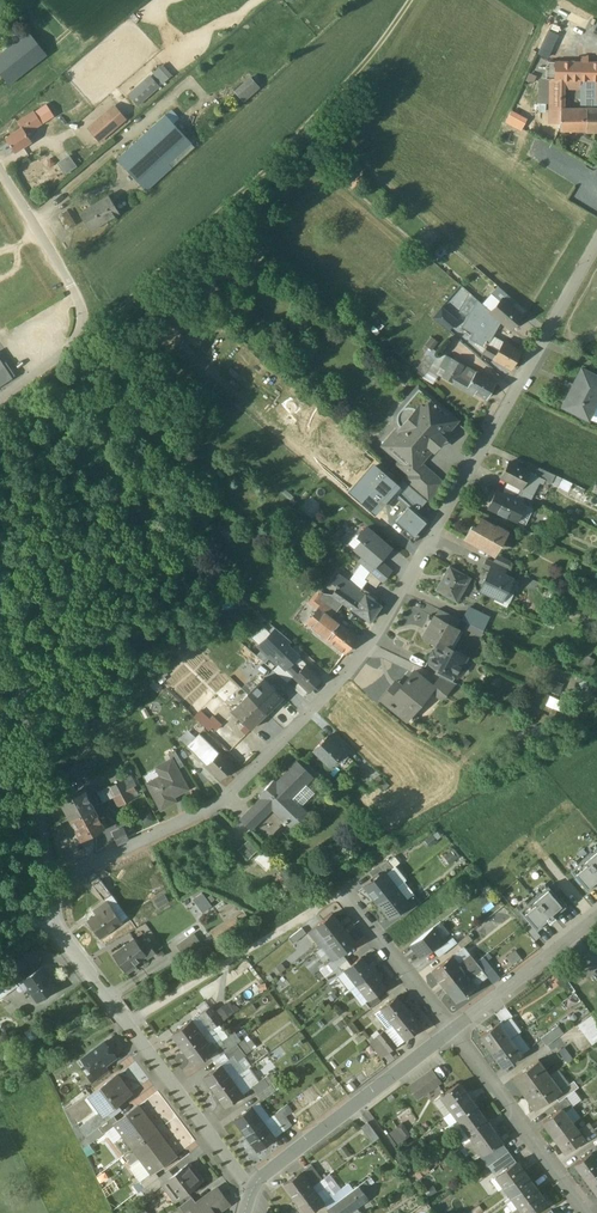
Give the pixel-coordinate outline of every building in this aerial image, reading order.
[(548,30),(538,54),(547,57),(557,33),(548,30)] [(28,31),(0,53),(0,73),(9,84),(46,54),(28,31)] [(581,80),(581,63),(555,62),(555,79),(555,80),(560,80),(581,80)] [(581,80),(581,107),(586,107),(586,108),(587,108),(594,109),(594,108),(595,108),(595,109),(596,109),(596,63),(581,63),(581,80)] [(560,80),(555,80),(555,79),(555,66),(548,65),(548,79),(540,79),(540,104),(549,104),(549,123),(560,123),(560,110),(561,110),(561,89),(560,89),(560,80)] [(260,87),(250,76),(234,91),(244,102),(260,87)] [(134,89),(128,94),(138,106),(160,87),(155,81),(139,95),(134,89)] [(127,119),(114,104),(87,127),(100,142),(127,119)] [(595,109),(595,108),(594,108),(594,109),(587,108),(586,108),(585,108),(585,110),(585,130),(585,132),(587,132),(594,132),(595,132),(596,132),(596,109),(595,109)] [(42,124),(38,117),(33,110),(17,121),(22,128),(6,138),(15,152),(31,142),(26,134),(42,124)] [(585,110),(561,110),(560,110),(560,123),(559,131),(585,130),(585,110)] [(190,143),(165,116),(118,158),(147,190),(173,167),(169,163),(182,151),(181,151),(190,143)] [(72,153),(60,161),(68,173),(80,165),(72,153)] [(345,157),(335,170),(349,180),(358,167),(345,157)] [(357,191),(366,182),(361,177),(353,187),(357,191)] [(109,195),(90,207),(93,211),(83,217),(91,230),(103,223),(120,213),(109,195)] [(67,210),(58,216),(67,230),(76,224),(67,210)] [(516,302),(498,287),(491,294),(500,302),(502,299),(511,307),(516,302)] [(491,294),(482,305),(491,313),(500,302),(491,294)] [(511,307),(502,299),(500,302),(491,313),(502,322),(510,329),(521,316),(511,307)] [(491,313),(482,305),(477,301),(461,328),(471,335),(469,340),(486,350),(488,346),(493,337),(494,337),(502,322),(491,313)] [(432,318),(448,332),(459,319),(443,305),(432,318)] [(494,337),(493,337),(488,346),(498,352),(503,343),(494,337)] [(505,344),(503,343),(498,352),(488,346),(486,350),(483,354),(494,360),(512,370),(521,353),(505,344)] [(453,360),(447,356),(440,368),(446,371),(453,360)] [(1,385),(12,378),(0,359),(0,386),(1,385)] [(464,366),(453,360),(446,371),(447,371),(443,378),(453,384),(457,377),(464,366)] [(495,384),(464,366),(457,377),(453,384),(474,396),(475,393),(487,400),(495,384)] [(582,369),(564,406),(589,418),(596,401),(596,377),(582,369)] [(455,422),(419,391),(400,412),(398,416),(397,421),(399,425),(402,429),(407,433),(406,434),(407,434),(396,447),(407,456),(398,467),(409,476),(409,477),(419,466),(418,465),(427,454),(424,452),(430,445),(429,443),(430,441),(431,439),(433,437),(435,436),(437,437),(443,430),(446,433),(455,422)] [(373,461),(348,490),(376,514),(400,485),(373,461)] [(530,472),(511,462),(502,478),(508,481),(521,488),(530,472)] [(419,466),(409,477),(409,476),(404,482),(420,496),(434,479),(419,466)] [(556,476),(539,468),(536,475),(535,477),(541,479),(544,481),(552,484),(556,476)] [(536,475),(530,472),(521,488),(518,494),(525,497),(530,500),(539,483),(541,479),(535,477),(536,475)] [(434,479),(420,496),(428,502),(442,486),(434,479)] [(521,488),(508,481),(505,488),(518,494),(521,488)] [(416,515),(428,502),(404,482),(399,488),(402,490),(395,498),(407,509),(416,516),(416,515)] [(518,494),(505,488),(502,494),(522,504),(525,497),(518,494)] [(502,494),(496,491),(488,508),(518,522),(525,506),(522,504),(502,494)] [(396,522),(414,538),(426,523),(416,515),(416,516),(407,509),(396,522)] [(499,530),(482,520),(476,529),(472,527),(467,536),(492,551),(497,542),(493,540),(499,530)] [(239,526),(232,533),(242,542),(249,535),(239,526)] [(379,562),(390,549),(366,529),(358,538),(363,542),(355,551),(364,558),(375,567),(379,562)] [(204,548),(192,536),(185,543),(197,555),(204,548)] [(381,582),(382,583),(391,572),(379,562),(375,567),(364,558),(359,563),(370,572),(381,582)] [(507,569),(488,560),(484,567),(491,570),(504,576),(504,575),(507,569)] [(468,577),(450,566),(444,576),(447,578),(440,592),(457,602),(469,581),(466,580),(468,577)] [(504,576),(491,570),(481,590),(503,601),(509,588),(512,588),(514,584),(512,581),(513,579),(504,575),(504,576)] [(381,582),(370,572),(365,580),(377,589),(381,582)] [(360,591),(338,576),(333,583),(336,586),(336,587),(337,588),(332,595),(332,596),(335,598),(343,604),(354,611),(365,595),(375,601),(377,598),(362,587),(360,591)] [(328,607),(319,600),(324,594),(319,591),(309,603),(321,612),(321,611),(331,619),(332,619),(336,613),(328,607)] [(332,595),(324,594),(319,600),(328,607),(335,598),(332,596),(332,595)] [(375,601),(365,595),(354,611),(370,622),(381,606),(375,601)] [(335,598),(328,607),(336,613),(343,604),(335,598)] [(491,616),(472,607),(465,622),(484,632),(491,616)] [(452,617),(439,610),(435,618),(445,623),(446,621),(449,623),(452,617)] [(331,619),(321,611),(321,612),(309,626),(345,654),(357,639),(332,619),(331,619)] [(445,623),(435,618),(423,639),(438,647),(447,652),(449,648),(460,629),(449,623),(446,621),(445,623)] [(290,642),(276,630),(271,635),(274,638),(284,649),(285,648),(290,642)] [(284,649),(274,638),(262,650),(277,665),(279,663),(293,678),(294,678),(301,671),(293,663),(298,657),(290,650),(289,651),(285,648),(284,649)] [(466,657),(449,648),(447,652),(438,647),(430,662),(440,668),(457,676),(457,675),(460,674),(463,669),(462,665),(466,657)] [(263,664),(253,655),(248,660),(258,669),(263,664)] [(294,678),(299,684),(308,693),(321,680),(306,666),(301,671),(294,678)] [(457,676),(440,668),(436,675),(441,678),(453,683),(457,676)] [(415,673),(399,692),(392,687),(382,699),(394,709),(397,706),(411,717),(432,691),(434,689),(433,688),(415,673)] [(453,683),(441,678),(433,688),(434,689),(432,691),(443,701),(456,685),(453,683)] [(282,699),(263,680),(263,681),(266,684),(260,689),(258,687),(248,697),(267,714),(282,699)] [(550,682),(550,708),(560,708),(560,683),(550,682)] [(299,684),(293,690),(303,698),(308,693),(299,684)] [(267,714),(248,697),(239,706),(241,709),(235,715),(232,712),(231,713),(251,732),(252,731),(251,730),(267,714)] [(213,719),(209,724),(217,732),(222,727),(213,719)] [(199,737),(190,746),(200,756),(209,747),(199,737)] [(345,753),(328,737),(314,751),(330,768),(339,759),(345,753)] [(200,756),(197,759),(206,768),(218,756),(209,747),(200,756)] [(183,767),(174,752),(168,756),(172,761),(177,771),(183,767)] [(345,753),(339,759),(343,763),(349,758),(345,753)] [(233,769),(219,755),(218,756),(206,768),(220,782),(233,769)] [(177,771),(172,761),(157,769),(162,779),(148,786),(161,810),(175,803),(172,798),(187,790),(177,771)] [(297,762),(276,784),(274,782),(259,797),(261,800),(241,821),(251,831),(272,810),(294,831),(308,816),(292,800),(313,778),(297,762)] [(79,765),(62,774),(69,787),(86,777),(79,765)] [(124,783),(110,790),(114,798),(128,791),(127,788),(124,783)] [(103,804),(114,798),(110,790),(99,796),(103,804)] [(83,791),(61,803),(71,821),(93,810),(83,791)] [(128,791),(114,798),(119,807),(133,800),(131,795),(128,791)] [(93,810),(71,821),(81,841),(103,829),(93,810)] [(128,840),(124,830),(113,835),(117,845),(128,840)] [(434,843),(430,839),(424,844),(428,848),(434,843)] [(258,852),(248,842),(238,852),(248,862),(258,852)] [(570,872),(587,892),(596,884),(596,849),(570,872)] [(455,859),(450,853),(444,858),(449,865),(455,859)] [(275,865),(264,855),(256,863),(267,874),(275,865)] [(389,863),(370,874),(375,881),(385,874),(387,876),(395,870),(389,863)] [(375,881),(366,889),(378,904),(397,889),(387,876),(385,874),(375,881)] [(111,896),(101,883),(101,882),(93,887),(93,888),(94,888),(103,902),(104,902),(111,897),(111,896)] [(548,887),(519,912),(530,925),(536,932),(548,923),(550,925),(556,919),(555,917),(566,908),(548,887)] [(397,889),(378,904),(391,920),(400,912),(410,905),(407,901),(397,889)] [(202,894),(192,899),(200,915),(210,910),(202,894)] [(415,895),(407,901),(410,905),(400,912),(405,918),(422,904),(415,895)] [(167,896),(157,900),(160,908),(170,904),(167,896)] [(121,925),(106,905),(94,914),(97,918),(88,924),(97,937),(106,931),(108,934),(121,925)] [(344,931),(333,916),(316,929),(328,944),(344,931)] [(536,932),(530,925),(524,929),(535,943),(541,938),(536,932)] [(301,929),(288,938),(292,944),(305,934),(301,929)] [(328,944),(316,929),(310,934),(321,949),(322,949),(328,944)] [(411,948),(421,959),(442,941),(433,930),(411,948)] [(344,931),(328,944),(339,958),(340,959),(343,956),(356,946),(344,931)] [(199,945),(194,937),(189,941),(194,948),(199,945)] [(468,937),(458,945),(462,950),(472,942),(468,937)] [(189,941),(178,948),(184,956),(194,948),(189,941)] [(138,947),(134,942),(113,958),(125,973),(145,958),(147,961),(155,956),(145,942),(138,947)] [(339,958),(328,944),(322,949),(333,962),(339,958)] [(356,946),(343,956),(347,962),(361,952),(356,946)] [(464,949),(453,958),(459,966),(470,957),(464,949)] [(512,966),(525,956),(519,949),(506,959),(512,966)] [(343,956),(340,959),(339,958),(333,962),(329,965),(334,973),(338,969),(347,962),(343,956)] [(452,958),(432,974),(444,989),(476,963),(471,957),(470,957),(459,966),(453,958),(452,958)] [(492,970),(483,958),(477,964),(482,970),(481,971),(485,976),(492,970)] [(352,968),(346,973),(346,974),(357,988),(377,973),(372,965),(369,968),(363,960),(352,968)] [(347,962),(338,969),(344,976),(346,974),(346,973),(352,968),(347,962)] [(476,963),(444,989),(457,1004),(476,988),(470,980),(481,971),(482,970),(477,964),(476,963)] [(329,965),(321,971),(326,979),(334,973),(329,965)] [(44,969),(20,986),(24,993),(28,990),(38,1005),(55,993),(51,987),(55,985),(44,969)] [(481,971),(470,980),(476,988),(487,979),(485,976),(481,971)] [(5,972),(0,975),(0,1001),(0,1002),(18,989),(5,972)] [(377,973),(357,988),(369,1003),(377,998),(386,990),(380,982),(383,980),(377,973)] [(377,998),(369,1003),(366,1005),(371,1011),(381,1003),(377,998)] [(398,999),(382,1011),(393,1026),(410,1014),(398,999)] [(210,1009),(201,1016),(213,1031),(222,1025),(210,1009)] [(410,1014),(393,1026),(406,1043),(422,1030),(410,1014)] [(201,1016),(172,1037),(184,1053),(202,1039),(213,1031),(201,1016)] [(498,1025),(480,1039),(492,1055),(510,1041),(498,1025)] [(558,1027),(541,1039),(546,1047),(563,1034),(558,1027)] [(243,1042),(236,1033),(230,1038),(232,1040),(218,1050),(223,1056),(242,1043),(243,1042)] [(397,1050),(384,1033),(378,1039),(390,1055),(397,1050)] [(530,1050),(518,1035),(512,1039),(510,1041),(492,1055),(503,1070),(522,1056),(521,1056),(530,1050)] [(202,1039),(184,1053),(195,1068),(214,1054),(202,1039)] [(104,1045),(82,1062),(93,1076),(94,1077),(106,1068),(116,1060),(104,1045)] [(539,1061),(513,1080),(525,1095),(550,1077),(539,1061)] [(361,1069),(367,1078),(376,1072),(370,1063),(361,1069)] [(106,1068),(94,1077),(93,1076),(88,1080),(93,1087),(110,1074),(106,1068)] [(221,1068),(203,1080),(214,1095),(232,1083),(230,1080),(232,1078),(229,1074),(227,1076),(221,1068)] [(550,1077),(525,1095),(536,1111),(555,1097),(561,1092),(568,1086),(557,1072),(550,1077)] [(441,1084),(433,1073),(427,1077),(435,1089),(441,1084)] [(254,1089),(259,1096),(273,1086),(278,1083),(273,1075),(254,1089)] [(435,1089),(427,1077),(421,1081),(430,1093),(435,1089)] [(130,1097),(116,1079),(92,1097),(106,1115),(130,1097)] [(430,1093),(421,1081),(415,1085),(424,1097),(430,1093)] [(568,1086),(561,1092),(555,1097),(559,1103),(566,1098),(579,1088),(574,1082),(568,1086)] [(232,1083),(214,1095),(225,1110),(242,1097),(232,1083)] [(424,1097),(415,1085),(409,1090),(418,1101),(424,1097)] [(470,1100),(459,1085),(445,1096),(450,1102),(447,1104),(453,1113),(470,1100)] [(273,1086),(259,1096),(264,1103),(278,1093),(273,1086)] [(559,1103),(553,1108),(557,1113),(562,1110),(562,1111),(570,1104),(566,1098),(559,1103)] [(470,1100),(453,1113),(459,1122),(463,1119),(467,1125),(480,1115),(470,1100)] [(573,1108),(564,1114),(573,1126),(581,1119),(573,1108)] [(148,1120),(139,1109),(115,1127),(116,1128),(115,1128),(133,1152),(157,1134),(147,1121),(148,1120)] [(263,1125),(251,1110),(234,1122),(246,1137),(263,1125)] [(557,1113),(543,1124),(554,1139),(573,1126),(564,1114),(562,1111),(562,1110),(557,1113)] [(101,1114),(80,1130),(87,1139),(99,1130),(108,1123),(101,1114)] [(480,1115),(467,1125),(471,1130),(468,1133),(474,1141),(491,1129),(480,1115)] [(108,1123),(99,1130),(103,1137),(115,1128),(116,1128),(115,1127),(110,1121),(108,1123)] [(363,1128),(366,1133),(360,1136),(368,1148),(380,1141),(369,1124),(363,1128)] [(275,1141),(263,1125),(246,1137),(258,1153),(275,1141)] [(388,1134),(397,1145),(410,1136),(401,1125),(388,1134)] [(589,1125),(578,1133),(584,1141),(595,1133),(589,1125)] [(578,1133),(573,1126),(554,1139),(566,1155),(584,1141),(578,1133)] [(491,1129),(474,1141),(480,1150),(483,1148),(488,1154),(489,1153),(502,1144),(491,1129)] [(167,1148),(157,1134),(133,1152),(151,1176),(152,1176),(153,1176),(177,1158),(168,1147),(167,1148)] [(502,1144),(489,1153),(491,1155),(503,1146),(502,1144)] [(503,1146),(491,1155),(496,1163),(509,1154),(503,1146)] [(496,1163),(489,1168),(495,1176),(515,1161),(509,1154),(496,1163)] [(592,1154),(575,1167),(586,1182),(596,1174),(596,1162),(596,1161),(592,1154)] [(515,1161),(495,1176),(497,1179),(499,1177),(516,1164),(515,1161)] [(516,1164),(499,1177),(507,1188),(524,1175),(516,1164)] [(189,1167),(164,1186),(177,1203),(202,1183),(196,1175),(195,1175),(190,1168),(189,1167)] [(305,1174),(285,1188),(296,1203),(313,1190),(304,1178),(306,1176),(305,1174)] [(586,1182),(596,1197),(596,1174),(586,1182)] [(524,1175),(507,1188),(514,1198),(532,1185),(524,1175)] [(151,1176),(139,1185),(144,1192),(157,1182),(153,1176),(152,1176),(151,1176)] [(144,1192),(142,1194),(147,1200),(162,1189),(157,1182),(144,1192)] [(325,1182),(313,1190),(317,1197),(330,1188),(325,1182)] [(532,1185),(514,1198),(522,1207),(539,1195),(532,1185)] [(349,1187),(336,1196),(337,1197),(329,1203),(333,1208),(354,1193),(349,1187)] [(330,1188),(317,1197),(324,1206),(329,1203),(337,1197),(336,1196),(330,1188)] [(332,1210),(334,1212),(353,1212),(369,1202),(360,1189),(354,1193),(333,1208),(332,1210)] [(190,1210),(191,1211),(192,1212),(221,1212),(230,1207),(217,1190),(197,1206),(190,1210)] [(296,1203),(303,1212),(315,1212),(324,1206),(317,1197),(313,1190),(296,1203)] [(522,1207),(526,1212),(536,1212),(547,1205),(539,1195),(522,1207)] [(180,1210),(182,1212),(188,1212),(191,1211),(190,1210),(197,1206),(193,1200),(180,1210)]
